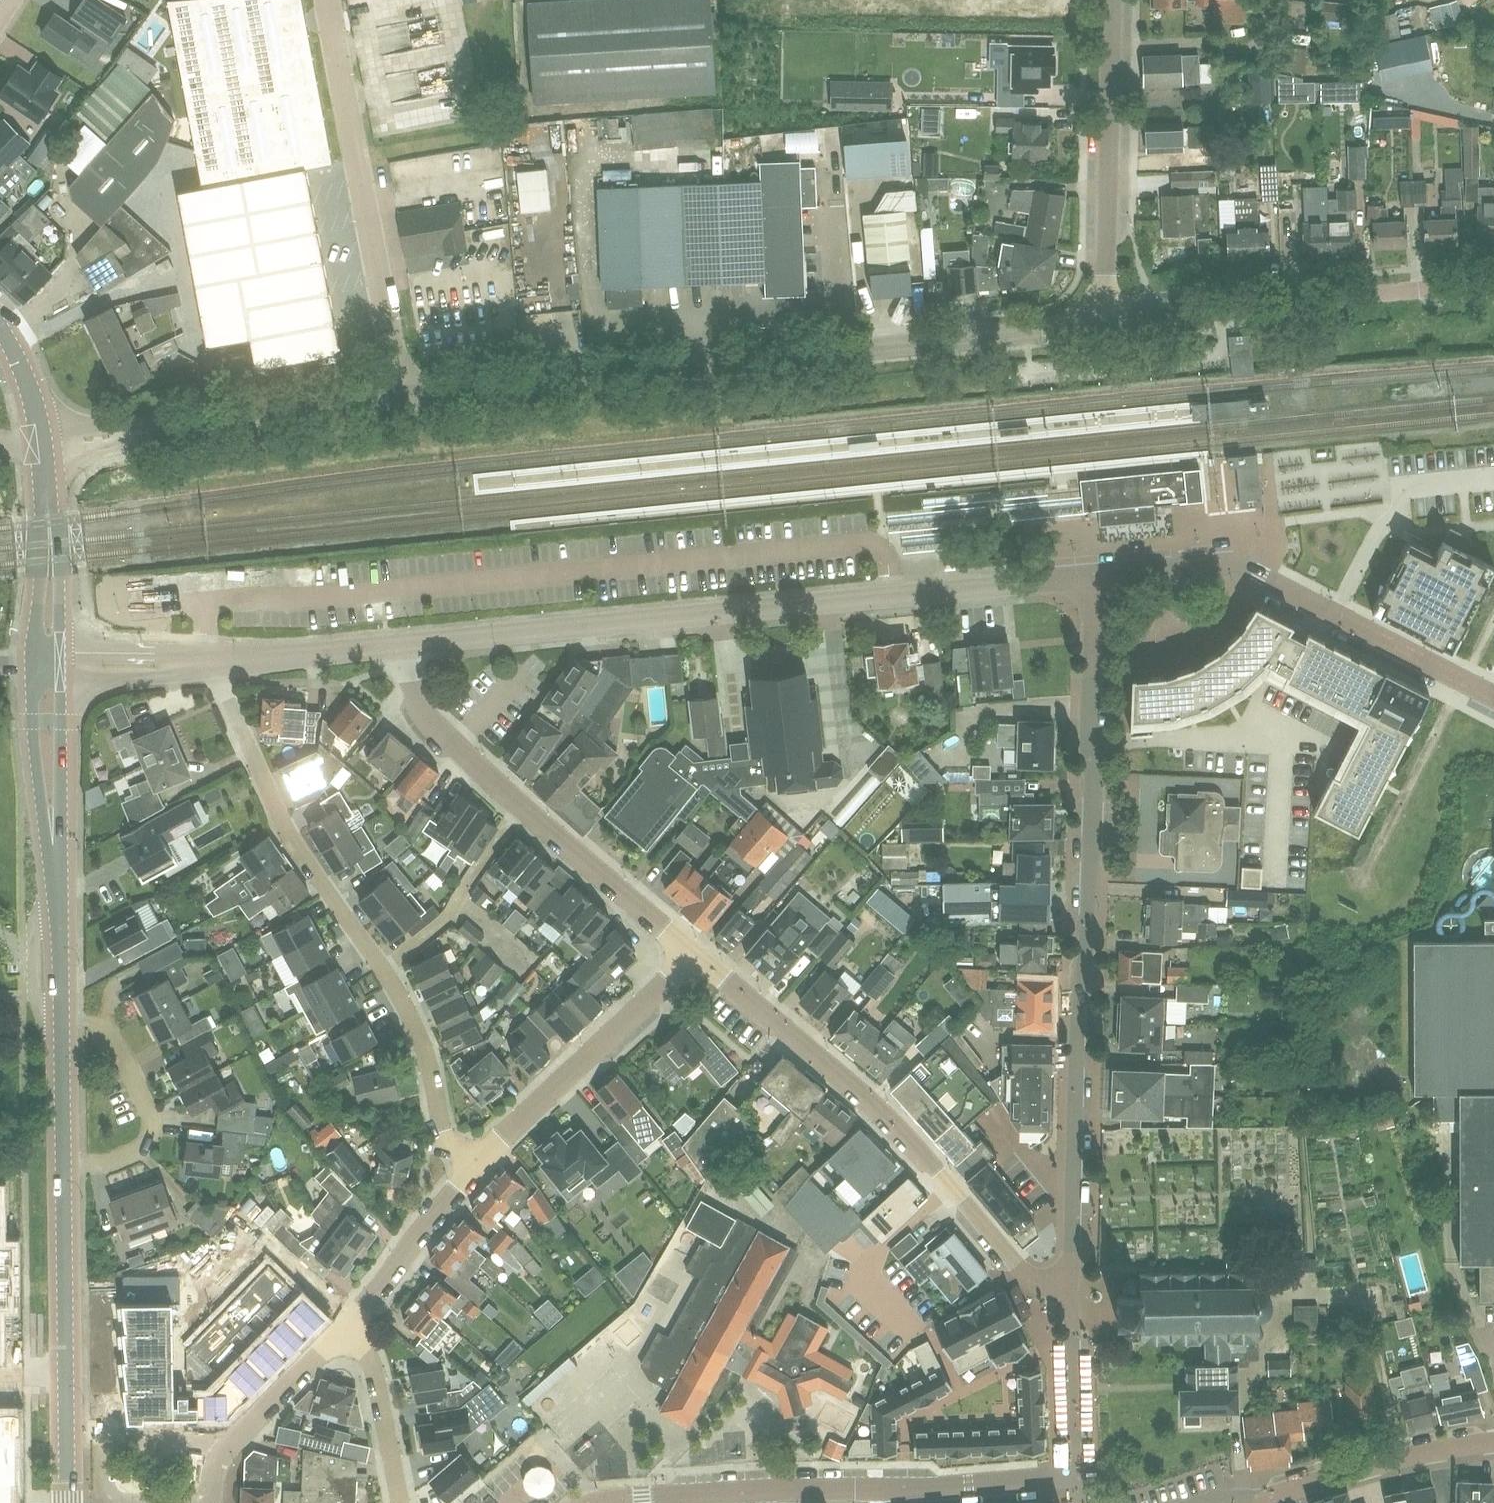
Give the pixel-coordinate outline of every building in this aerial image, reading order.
[(54,15),(42,34),(69,52),(73,45),(88,54),(97,41),(108,48),(127,19),(98,0),(84,0),(73,17),(78,20),(73,28),(54,15)] [(202,187),(177,191),(206,345),(249,340),(256,368),(340,353),(304,169),(331,164),(302,0),(169,0),(167,0),(202,187)] [(534,105),(595,101),(588,0),(528,4),(534,105)] [(655,97),(649,0),(590,0),(588,0),(595,101),(655,97)] [(715,93),(709,0),(649,0),(655,97),(715,93)] [(1014,20),(1057,21),(1058,0),(1015,0),(1014,20)] [(1257,0),(1231,0),(1228,0),(1228,21),(1247,21),(1247,20),(1256,20),(1257,0)] [(1346,23),(1348,4),(1315,0),(1313,19),(1346,23)] [(1440,5),(1446,27),(1463,22),(1457,0),(1456,0),(1440,5)] [(1401,37),(1395,13),(1378,17),(1383,41),(1401,37)] [(999,65),(999,84),(1012,85),(1012,92),(1037,93),(1038,85),(1050,85),(1050,73),(1054,73),(1055,54),(1053,54),(1053,47),(1006,46),(1005,65),(999,65)] [(1181,57),(1181,55),(1143,57),(1145,87),(1183,85),(1183,84),(1200,83),(1199,56),(1181,57)] [(158,160),(168,142),(169,138),(174,120),(166,108),(154,92),(153,91),(154,90),(140,78),(116,61),(97,87),(76,117),(86,127),(61,154),(81,173),(69,186),(73,199),(130,247),(116,257),(113,251),(84,269),(95,287),(124,270),(129,278),(172,251),(121,205),(147,176),(158,160)] [(18,68),(0,94),(39,120),(57,93),(53,90),(61,78),(39,63),(30,75),(18,68)] [(1249,104),(1272,103),(1271,77),(1248,78),(1249,104)] [(1292,79),(1279,79),(1279,100),(1293,100),(1292,79)] [(892,109),(892,89),(892,83),(858,83),(832,82),(831,108),(892,109)] [(1360,82),(1339,82),(1340,102),(1361,102),(1360,82)] [(635,149),(717,142),(714,107),(631,115),(635,149)] [(1410,116),(1411,139),(1420,138),(1419,119),(1419,116),(1410,116)] [(49,125),(26,159),(39,168),(70,122),(66,118),(57,131),(49,125)] [(1048,157),(1049,129),(1040,129),(1040,124),(1014,123),(1015,120),(996,119),(996,131),(1013,132),(1012,156),(1048,157)] [(10,165),(13,169),(23,158),(20,155),(30,144),(6,120),(0,126),(0,176),(10,165)] [(1477,126),(1477,122),(1465,123),(1465,126),(1463,126),(1463,145),(1464,145),(1464,177),(1480,177),(1480,144),(1478,144),(1478,126),(1477,126)] [(1182,129),(1182,123),(1146,125),(1147,139),(1202,137),(1201,126),(1188,127),(1188,129),(1182,129)] [(1202,137),(1214,137),(1214,125),(1201,126),(1202,137)] [(1486,126),(1484,132),(1493,135),(1493,127),(1491,127),(1486,126)] [(910,175),(908,141),(908,136),(844,140),(844,142),(847,179),(910,175)] [(1202,146),(1202,137),(1147,139),(1147,153),(1182,152),(1182,146),(1188,146),(1188,147),(1202,147),(1202,146)] [(1214,146),(1214,137),(1202,137),(1202,146),(1214,146)] [(1349,179),(1366,179),(1365,158),(1368,158),(1367,146),(1348,146),(1349,179)] [(644,306),(643,287),(765,282),(766,294),(795,293),(791,209),(817,208),(816,168),(800,169),(800,160),(760,162),(761,182),(680,185),(599,190),(604,289),(607,288),(608,310),(620,309),(621,307),(644,306)] [(1000,180),(1000,165),(984,165),(984,180),(1000,180)] [(521,213),(552,210),(548,169),(517,173),(521,213)] [(1446,186),(1463,186),(1462,170),(1445,171),(1446,186)] [(1213,171),(1170,172),(1171,188),(1214,186),(1219,186),(1218,171),(1213,171)] [(928,179),(916,179),(916,192),(928,191),(928,179)] [(1414,206),(1427,205),(1425,179),(1413,180),(1414,206)] [(1401,207),(1414,206),(1413,180),(1400,181),(1401,207)] [(1458,186),(1446,186),(1443,187),(1443,194),(1444,205),(1440,206),(1441,219),(1424,220),(1425,245),(1428,245),(1428,248),(1431,250),(1439,249),(1440,247),(1440,244),(1456,244),(1455,218),(1456,218),(1455,208),(1459,207),(1458,193),(1458,186)] [(1327,209),(1326,187),(1316,187),(1302,188),(1304,219),(1309,218),(1309,224),(1303,224),(1304,258),(1329,257),(1328,223),(1327,209)] [(1478,187),(1478,201),(1478,237),(1480,237),(1480,244),(1493,244),(1493,187),(1478,187)] [(1030,215),(1060,221),(1064,195),(1035,189),(1012,190),(1008,209),(1030,213),(1030,215)] [(1350,222),(1349,209),(1356,209),(1355,189),(1337,190),(1338,209),(1327,209),(1328,223),(1329,257),(1352,256),(1350,222)] [(1165,235),(1194,234),(1192,194),(1163,196),(1165,235)] [(1268,259),(1267,228),(1258,229),(1257,207),(1257,198),(1235,199),(1219,200),(1220,228),(1236,227),(1236,229),(1228,230),(1229,261),(1230,261),(1233,264),(1240,263),(1242,260),(1254,260),(1257,263),(1265,262),(1267,259),(1268,259)] [(8,208),(2,202),(0,200),(0,217),(8,208)] [(1381,206),(1381,201),(1371,200),(1371,205),(1368,205),(1367,224),(1373,224),(1374,248),(1405,247),(1405,222),(1388,222),(1387,208),(1381,208),(1381,206)] [(467,251),(459,203),(397,214),(404,257),(445,250),(446,254),(467,251)] [(51,274),(32,256),(37,250),(29,242),(50,220),(33,204),(0,236),(0,244),(4,248),(0,253),(0,279),(24,303),(51,274)] [(872,295),(912,291),(904,211),(864,215),(872,295)] [(1055,247),(1060,221),(1030,215),(1025,241),(1055,247)] [(1051,268),(1054,251),(1002,242),(998,265),(998,266),(1051,268)] [(980,255),(971,255),(971,264),(980,264),(980,255)] [(161,274),(174,268),(170,259),(157,265),(161,274)] [(996,266),(993,266),(975,265),(962,266),(962,262),(951,263),(951,267),(948,268),(951,293),(978,291),(989,290),(998,289),(996,271),(996,266)] [(1219,263),(1210,263),(1210,273),(1219,273),(1219,263)] [(1051,268),(998,266),(996,266),(996,271),(998,289),(1000,289),(1049,284),(1051,268)] [(569,300),(581,299),(580,283),(568,284),(569,300)] [(136,324),(153,317),(152,316),(182,304),(179,292),(143,299),(146,305),(132,312),(137,323),(136,324)] [(97,342),(123,330),(112,307),(86,319),(97,342)] [(141,334),(157,326),(153,317),(136,324),(141,334)] [(109,366),(135,354),(123,330),(97,342),(109,366)] [(156,359),(179,349),(173,337),(151,347),(156,359)] [(135,354),(109,366),(120,390),(146,377),(152,374),(146,360),(139,363),(135,354)] [(1203,501),(1200,468),(1184,470),(1184,469),(1095,478),(1096,485),(1099,519),(1100,526),(1156,520),(1154,505),(1160,504),(1187,501),(1187,502),(1203,501)] [(1470,544),(1448,533),(1447,535),(1444,541),(1443,541),(1439,548),(1436,554),(1408,540),(1407,541),(1407,543),(1372,611),(1372,612),(1452,652),(1493,569),(1493,567),(1466,553),(1470,545),(1470,544)] [(958,572),(969,571),(968,554),(956,555),(958,572)] [(1263,674),(1266,668),(1284,677),(1281,684),(1358,724),(1314,810),(1358,833),(1370,810),(1362,806),(1368,795),(1374,798),(1374,799),(1376,799),(1430,695),(1308,632),(1304,639),(1289,631),(1293,625),(1256,605),(1239,631),(1217,651),(1192,666),(1163,675),(1132,677),(1131,720),(1130,726),(1172,723),(1211,710),(1246,690),(1263,674)] [(909,662),(907,641),(891,643),(887,642),(881,642),(878,645),(875,646),(876,654),(865,655),(868,677),(879,676),(880,685),(917,680),(915,662),(909,662)] [(960,705),(975,703),(974,688),(1012,684),(1011,681),(1008,642),(970,646),(972,671),(957,673),(960,705)] [(665,655),(606,661),(563,723),(530,771),(527,777),(583,828),(602,807),(580,787),(599,765),(605,770),(618,754),(604,740),(612,731),(606,726),(633,686),(669,682),(683,681),(680,654),(665,655)] [(530,771),(563,723),(606,661),(602,661),(601,661),(601,660),(579,662),(575,659),(541,708),(511,753),(507,757),(518,765),(517,768),(527,777),(530,771)] [(695,689),(715,688),(713,661),(693,662),(695,689)] [(926,694),(944,693),(940,661),(923,663),(926,694)] [(805,671),(804,662),(752,668),(753,678),(751,678),(753,692),(745,693),(752,755),(695,761),(679,749),(674,755),(665,747),(659,747),(652,749),(635,771),(638,774),(605,815),(646,849),(672,818),(675,813),(686,821),(718,780),(726,787),(766,783),(767,792),(835,785),(842,778),(841,768),(833,761),(823,762),(821,747),(823,747),(817,685),(809,686),(807,671),(805,671)] [(1011,681),(1012,684),(1014,698),(1025,696),(1023,679),(1011,681)] [(296,740),(312,742),(315,742),(316,732),(313,731),(305,731),(307,702),(284,701),(285,697),(280,696),(280,694),(279,694),(278,692),(273,692),(269,694),(269,696),(265,696),(263,729),(281,730),(281,736),(284,740),(296,740)] [(720,729),(717,695),(690,698),(694,734),(707,732),(709,752),(726,750),(724,729),(720,729)] [(353,698),(352,697),(330,723),(351,741),(373,716),(363,707),(364,704),(355,697),(353,698)] [(113,717),(125,712),(121,701),(109,706),(113,717)] [(320,749),(285,764),(280,766),(281,767),(297,805),(318,796),(345,762),(331,751),(338,730),(330,723),(323,718),(319,741),(320,741),(320,749)] [(1053,766),(1054,721),(1020,719),(1020,724),(998,723),(998,744),(1004,745),(1003,762),(1006,765),(1019,765),(1053,766)] [(146,763),(180,749),(181,746),(177,739),(175,738),(169,724),(137,738),(133,728),(113,736),(118,749),(127,745),(132,754),(141,750),(146,763)] [(381,768),(401,741),(389,731),(369,758),(381,768)] [(393,779),(415,752),(412,750),(405,744),(401,741),(381,768),(393,779)] [(359,752),(364,756),(370,749),(365,745),(359,752)] [(122,802),(130,821),(132,825),(161,809),(161,808),(165,806),(157,787),(190,773),(185,762),(186,760),(183,752),(181,752),(180,749),(146,763),(150,773),(152,777),(130,786),(133,793),(125,796),(127,800),(122,802)] [(920,782),(947,781),(919,750),(902,761),(920,782)] [(429,761),(421,754),(420,756),(419,755),(397,783),(408,794),(399,804),(408,812),(439,773),(427,763),(429,761)] [(352,808),(340,788),(321,800),(329,814),(310,826),(323,847),(349,831),(361,823),(360,823),(364,817),(358,807),(352,808)] [(998,792),(998,794),(992,794),(992,791),(980,791),(980,805),(998,805),(998,803),(1004,803),(1004,818),(1013,818),(1012,833),(1050,834),(1050,833),(1055,831),(1055,822),(1051,819),(1051,804),(1033,804),(1033,792),(1019,792),(998,792)] [(1226,804),(1225,804),(1224,804),(1224,800),(1224,799),(1223,798),(1223,797),(1222,796),(1221,795),(1221,794),(1220,794),(1219,793),(1218,793),(1217,792),(1216,792),(1215,791),(1200,791),(1200,792),(1179,791),(1179,796),(1173,801),(1167,801),(1166,823),(1168,823),(1168,830),(1162,830),(1161,830),(1160,831),(1159,849),(1159,850),(1160,851),(1161,852),(1162,854),(1163,854),(1164,854),(1175,854),(1175,853),(1180,853),(1180,869),(1210,871),(1211,871),(1213,871),(1214,871),(1215,870),(1216,870),(1218,869),(1219,869),(1220,868),(1221,867),(1221,866),(1222,865),(1222,863),(1223,862),(1223,861),(1226,804)] [(479,808),(459,794),(452,804),(443,798),(431,816),(422,829),(451,849),(479,808)] [(833,795),(812,819),(790,800),(784,807),(815,835),(843,803),(833,795)] [(177,863),(167,845),(168,844),(163,835),(177,827),(178,828),(199,816),(193,804),(193,803),(190,798),(122,836),(127,846),(124,848),(129,857),(143,883),(166,871),(165,870),(177,863)] [(803,834),(764,804),(759,809),(748,821),(741,814),(729,828),(736,835),(729,842),(730,842),(719,855),(723,858),(710,874),(709,873),(706,876),(707,877),(686,904),(685,903),(682,907),(707,928),(732,897),(730,896),(732,893),(755,864),(767,875),(803,834)] [(472,864),(497,827),(477,813),(480,809),(479,808),(451,849),(448,854),(455,859),(458,854),(472,864)] [(422,829),(431,816),(421,809),(404,833),(412,843),(422,829)] [(695,853),(708,837),(690,822),(677,838),(695,853)] [(356,842),(349,831),(323,847),(338,870),(356,858),(364,871),(384,858),(369,834),(356,842)] [(393,839),(402,850),(411,843),(402,832),(393,839)] [(811,839),(804,833),(803,834),(767,875),(759,885),(776,900),(813,856),(803,847),(811,839)] [(269,835),(241,855),(249,867),(238,874),(253,897),(264,892),(275,884),(273,881),(288,870),(282,861),(286,858),(269,835)] [(509,886),(537,853),(518,837),(490,870),(498,877),(509,886)] [(918,883),(916,843),(883,845),(871,856),(896,884),(918,883)] [(1050,880),(1050,849),(1046,849),(1046,844),(1015,843),(1015,864),(1006,864),(1005,881),(1016,881),(1016,879),(1050,880)] [(407,864),(416,857),(408,847),(406,849),(399,855),(407,864)] [(707,877),(706,876),(688,862),(692,858),(681,849),(665,869),(675,877),(666,887),(685,903),(686,904),(707,877)] [(536,909),(555,887),(547,879),(556,869),(537,853),(509,886),(519,895),(536,909)] [(375,920),(404,896),(389,879),(395,874),(387,865),(368,881),(375,889),(360,901),(375,920)] [(443,880),(449,875),(440,866),(434,872),(443,880)] [(310,892),(292,867),(288,870),(273,881),(275,884),(264,892),(253,897),(239,904),(250,919),(274,901),(282,912),(310,892)] [(1243,867),(1242,887),(1261,888),(1262,868),(1243,867)] [(1049,920),(1050,880),(1016,879),(1016,881),(1005,881),(1005,882),(994,881),(920,882),(920,884),(926,922),(944,922),(944,924),(990,923),(990,920),(1023,919),(1049,920)] [(591,899),(574,884),(565,895),(555,887),(536,909),(564,933),(572,923),(571,923),(591,899)] [(731,948),(755,921),(748,915),(766,894),(757,886),(715,934),(731,948)] [(481,904),(489,895),(480,887),(472,896),(481,904)] [(874,907),(886,894),(878,887),(867,901),(874,907)] [(1477,906),(1484,913),(1484,930),(1493,930),(1493,888),(1477,906)] [(1268,907),(1268,891),(1227,889),(1226,905),(1268,907)] [(413,936),(440,913),(433,905),(426,911),(410,891),(404,896),(375,920),(392,940),(407,927),(413,936)] [(777,980),(799,954),(807,945),(828,920),(829,922),(832,918),(800,891),(789,903),(746,954),(777,980)] [(214,916),(234,906),(225,892),(206,905),(214,915),(214,916)] [(1208,921),(1209,904),(1182,903),(1182,898),(1148,896),(1147,917),(1181,919),(1198,921),(1208,921)] [(592,957),(612,937),(609,934),(601,926),(610,916),(591,899),(571,923),(572,923),(582,932),(574,941),(592,957)] [(306,920),(298,906),(281,916),(284,922),(262,934),(274,957),(286,951),(321,932),(312,917),(306,920)] [(916,919),(901,906),(889,920),(905,933),(916,919)] [(503,925),(513,934),(526,919),(515,910),(503,925)] [(102,932),(114,956),(139,943),(144,954),(173,938),(163,920),(146,930),(137,913),(102,932)] [(1217,937),(1217,922),(1208,922),(1208,921),(1198,921),(1181,919),(1147,917),(1147,939),(1181,940),(1181,931),(1197,932),(1196,937),(1217,937)] [(479,943),(486,933),(468,918),(460,927),(479,943)] [(819,955),(840,931),(829,922),(828,920),(807,945),(819,955)] [(919,947),(927,937),(930,932),(921,920),(915,927),(906,937),(919,947)] [(1274,940),(1289,936),(1286,924),(1271,927),(1274,940)] [(616,976),(638,956),(633,950),(636,947),(617,927),(609,934),(612,937),(592,957),(584,964),(604,987),(616,976)] [(835,965),(855,941),(843,930),(822,954),(835,965)] [(300,977),(329,962),(322,950),(329,947),(321,932),(286,951),(300,977)] [(1054,952),(1054,933),(1019,932),(1019,943),(1000,942),(1000,961),(1018,962),(1018,968),(1046,969),(1047,952),(1054,952)] [(189,956),(207,955),(207,939),(188,940),(189,956)] [(138,962),(146,976),(185,955),(178,941),(138,962)] [(1414,942),(1414,1093),(1448,1093),(1448,1109),(1459,1109),(1459,1260),(1458,1260),(1459,1262),(1479,1262),(1493,1262),(1493,941),(1414,942)] [(218,955),(225,968),(241,959),(234,947),(218,955)] [(450,964),(443,950),(413,964),(423,986),(461,968),(457,960),(450,964)] [(1161,981),(1162,952),(1120,950),(1119,979),(1161,981)] [(481,977),(497,959),(488,951),(472,969),(481,977)] [(978,966),(996,967),(997,953),(979,952),(978,966)] [(185,955),(146,976),(152,987),(136,996),(148,1018),(181,1000),(175,990),(186,984),(188,978),(182,967),(189,963),(185,955)] [(491,985),(506,967),(497,959),(481,977),(491,985)] [(314,1004),(350,985),(341,970),(335,973),(329,962),(300,977),(301,979),(285,988),(289,995),(295,992),(304,1010),(314,1004)] [(587,1021),(604,1004),(595,995),(604,987),(584,964),(566,981),(574,990),(566,997),(587,1021)] [(874,1001),(893,978),(880,967),(861,990),(874,1001)] [(1167,981),(1177,982),(1188,982),(1188,968),(1168,967),(1167,981)] [(433,1007),(464,992),(458,981),(465,977),(461,968),(423,986),(433,1007)] [(822,1019),(849,987),(828,969),(801,1000),(822,1019)] [(524,982),(515,975),(500,992),(512,1003),(513,1002),(530,982),(527,979),(524,982)] [(1051,1005),(1052,980),(1018,979),(1018,990),(1014,990),(1014,989),(990,988),(990,986),(971,986),(982,1001),(986,1001),(992,1002),(992,1003),(1051,1005)] [(1188,983),(1188,982),(1177,982),(1176,1001),(1208,1002),(1209,984),(1188,983)] [(316,1033),(327,1027),(329,1030),(357,1015),(351,1003),(358,1000),(350,985),(314,1004),(304,1010),(316,1033)] [(956,1000),(967,1013),(980,1002),(968,989),(956,1000)] [(470,1005),(464,992),(433,1007),(443,1027),(481,1009),(477,1001),(470,1005)] [(1166,1021),(1168,997),(1123,995),(1122,1002),(1118,1002),(1117,1020),(1166,1021)] [(587,1021),(566,997),(555,1008),(546,999),(530,1014),(551,1035),(559,1028),(569,1038),(587,1021)] [(193,1023),(181,1000),(148,1018),(160,1042),(182,1030),(188,1041),(208,1030),(214,1027),(208,1016),(193,1023)] [(1051,1028),(1051,1005),(992,1003),(992,1002),(986,1001),(978,1008),(986,1018),(992,1018),(992,1024),(1017,1025),(1017,1027),(1051,1028)] [(520,1008),(513,1002),(512,1003),(507,1009),(513,1015),(520,1008)] [(859,1058),(882,1030),(854,1008),(832,1035),(859,1058)] [(453,1048),(483,1034),(478,1022),(485,1018),(481,1009),(443,1027),(453,1048)] [(533,1071),(551,1054),(542,1044),(551,1035),(530,1014),(512,1031),(521,1039),(512,1048),(533,1071)] [(940,1024),(948,1032),(957,1024),(948,1014),(939,1022),(940,1024)] [(364,1026),(357,1015),(329,1030),(344,1057),(379,1038),(370,1023),(364,1026)] [(882,1030),(859,1058),(883,1078),(906,1051),(918,1036),(895,1018),(883,1032),(882,1030)] [(261,1019),(247,1027),(253,1037),(266,1030),(261,1019)] [(1174,1050),(1175,1039),(1166,1039),(1166,1021),(1117,1020),(1116,1040),(1121,1040),(1120,1047),(1174,1050)] [(925,1055),(948,1032),(940,1024),(917,1045),(925,1055)] [(947,1092),(955,1100),(957,1098),(963,1105),(961,1108),(965,1113),(971,1120),(999,1096),(976,1066),(983,1061),(962,1035),(965,1033),(964,1031),(958,1024),(948,1032),(925,1055),(919,1061),(921,1063),(931,1074),(942,1087),(947,1092)] [(686,1077),(705,1062),(709,1067),(723,1085),(739,1071),(725,1054),(709,1035),(697,1044),(684,1028),(661,1046),(667,1052),(657,1060),(671,1077),(680,1070),(682,1071),(686,1077)] [(181,1090),(217,1071),(209,1057),(220,1052),(208,1030),(188,1041),(181,1044),(188,1057),(169,1067),(181,1090)] [(1051,1072),(1051,1043),(1003,1042),(1002,1072),(991,1079),(990,1078),(989,1078),(1030,1145),(1042,1138),(1041,1135),(1049,1130),(1049,1127),(1050,1115),(1051,1115),(1051,1083),(1050,1082),(1050,1072),(1051,1072)] [(299,1057),(295,1049),(264,1067),(268,1074),(299,1057)] [(504,1085),(500,1081),(512,1072),(494,1050),(483,1059),(471,1069),(461,1056),(452,1063),(459,1077),(470,1090),(473,1087),(484,1101),(490,1097),(492,1100),(503,1091),(501,1088),(504,1085)] [(1212,1063),(1213,1052),(1185,1051),(1184,1063),(1212,1063)] [(796,1128),(827,1089),(784,1054),(783,1055),(739,1108),(726,1097),(685,1145),(684,1146),(693,1160),(707,1180),(706,1180),(711,1187),(739,1155),(745,1159),(754,1170),(762,1163),(756,1156),(776,1139),(783,1144),(796,1128)] [(921,1083),(911,1072),(921,1063),(919,1061),(892,1086),(913,1111),(942,1087),(931,1074),(921,1083)] [(1212,1064),(1212,1063),(1184,1063),(1190,1063),(1190,1073),(1115,1070),(1114,1092),(1210,1096),(1211,1064),(1212,1064)] [(362,1103),(398,1095),(391,1065),(355,1074),(362,1103)] [(224,1085),(217,1071),(181,1090),(194,1113),(213,1103),(220,1116),(234,1108),(239,1117),(245,1118),(243,1133),(254,1134),(256,1116),(249,1115),(242,1103),(247,1101),(235,1079),(224,1085)] [(336,1091),(351,1082),(345,1071),(329,1079),(336,1091)] [(657,1120),(619,1074),(615,1077),(611,1075),(606,1080),(607,1084),(598,1091),(619,1115),(609,1124),(626,1145),(657,1120)] [(1316,1081),(1308,1081),(1308,1092),(1316,1092),(1316,1081)] [(946,1111),(937,1100),(947,1092),(942,1087),(913,1111),(936,1137),(965,1113),(961,1108),(963,1105),(957,1098),(955,1100),(956,1102),(946,1111)] [(827,1089),(796,1128),(802,1133),(809,1123),(832,1140),(847,1127),(858,1114),(827,1089)] [(1209,1128),(1210,1096),(1114,1092),(1113,1114),(1187,1117),(1187,1127),(1209,1128)] [(682,1132),(695,1121),(685,1112),(674,1124),(682,1132)] [(959,1162),(979,1145),(976,1142),(976,1141),(963,1126),(971,1120),(965,1113),(936,1137),(959,1162)] [(1379,1129),(1394,1125),(1391,1114),(1376,1118),(1379,1129)] [(321,1149),(339,1134),(331,1124),(313,1138),(321,1149)] [(605,1160),(581,1131),(578,1134),(571,1125),(559,1135),(558,1133),(555,1135),(551,1134),(545,1139),(544,1144),(538,1149),(547,1161),(544,1164),(560,1184),(556,1187),(568,1202),(593,1181),(598,1187),(619,1170),(629,1182),(643,1170),(624,1146),(623,1145),(605,1160)] [(811,1173),(786,1205),(828,1252),(863,1219),(908,1175),(861,1125),(811,1173)] [(266,1145),(269,1136),(254,1134),(243,1133),(224,1130),(222,1146),(188,1142),(188,1144),(190,1144),(187,1168),(185,1168),(185,1170),(233,1176),(235,1163),(244,1164),(247,1143),(266,1145)] [(684,1146),(685,1145),(676,1132),(663,1140),(677,1159),(682,1167),(693,1160),(684,1146)] [(997,1154),(982,1137),(976,1142),(976,1141),(976,1142),(979,1145),(959,1162),(956,1165),(1013,1232),(1014,1231),(1025,1244),(1039,1232),(1033,1219),(1032,1217),(1036,1214),(991,1160),(997,1154)] [(354,1182),(367,1171),(344,1144),(331,1155),(354,1182)] [(406,1187),(413,1152),(383,1146),(376,1182),(406,1187)] [(776,1193),(786,1205),(811,1173),(804,1166),(776,1193)] [(518,1211),(519,1212),(528,1203),(541,1224),(557,1214),(538,1184),(534,1189),(509,1168),(504,1174),(501,1171),(489,1185),(518,1211)] [(342,1204),(353,1192),(332,1171),(321,1183),(342,1204)] [(910,1178),(863,1219),(882,1240),(919,1206),(913,1200),(922,1191),(910,1178)] [(152,1228),(177,1219),(164,1182),(138,1191),(152,1228)] [(518,1211),(489,1185),(476,1199),(479,1202),(474,1208),(493,1225),(510,1206),(518,1213),(519,1212),(518,1211)] [(126,1237),(152,1228),(138,1191),(113,1200),(126,1237)] [(800,1252),(703,1199),(688,1227),(709,1238),(705,1245),(702,1243),(688,1269),(703,1278),(671,1338),(662,1332),(644,1365),(652,1378),(655,1380),(655,1381),(655,1382),(655,1384),(656,1386),(657,1387),(660,1387),(663,1386),(673,1392),(662,1410),(689,1426),(708,1392),(719,1398),(736,1369),(780,1394),(786,1416),(807,1411),(806,1406),(813,1404),(809,1390),(824,1386),(845,1399),(856,1379),(852,1377),(856,1370),(818,1349),(830,1328),(800,1311),(798,1316),(791,1312),(774,1342),(759,1334),(761,1329),(757,1327),(800,1252)] [(214,1237),(223,1224),(212,1214),(198,1200),(187,1212),(213,1236),(214,1237)] [(223,1224),(225,1222),(236,1206),(214,1203),(212,1214),(223,1224)] [(308,1262),(316,1253),(287,1228),(295,1220),(286,1211),(278,1219),(274,1215),(267,1222),(295,1251),(308,1262)] [(378,1235),(348,1212),(339,1224),(328,1215),(322,1223),(357,1250),(362,1243),(368,1248),(378,1235)] [(485,1235),(466,1217),(460,1223),(457,1221),(445,1234),(481,1264),(486,1257),(474,1247),(485,1235)] [(325,1242),(316,1253),(346,1277),(355,1265),(349,1260),(357,1250),(322,1223),(314,1234),(325,1242)] [(514,1238),(501,1226),(495,1234),(509,1247),(508,1247),(523,1265),(533,1256),(515,1237),(514,1238)] [(989,1271),(956,1230),(934,1248),(931,1244),(907,1265),(922,1283),(932,1275),(953,1301),(989,1271)] [(899,1259),(919,1242),(910,1232),(890,1249),(899,1259)] [(437,1250),(431,1257),(450,1274),(446,1279),(462,1293),(479,1307),(488,1295),(469,1279),(480,1266),(479,1265),(481,1264),(445,1234),(434,1247),(437,1250)] [(501,1256),(508,1247),(509,1247),(495,1234),(487,1243),(501,1256)] [(1255,1271),(1255,1260),(1227,1261),(1227,1269),(1226,1269),(1226,1271),(1200,1271),(1200,1270),(1198,1270),(1198,1272),(1171,1272),(1171,1270),(1169,1270),(1169,1272),(1141,1273),(1141,1279),(1138,1278),(1136,1277),(1133,1278),(1132,1278),(1130,1279),(1129,1279),(1127,1280),(1127,1281),(1126,1282),(1125,1283),(1125,1285),(1124,1286),(1124,1287),(1124,1289),(1124,1290),(1125,1291),(1126,1295),(1117,1295),(1117,1321),(1126,1321),(1125,1322),(1125,1323),(1125,1324),(1125,1325),(1125,1326),(1126,1327),(1127,1328),(1128,1329),(1129,1330),(1130,1330),(1131,1330),(1132,1330),(1133,1329),(1135,1327),(1142,1327),(1142,1342),(1170,1341),(1170,1343),(1173,1343),(1173,1341),(1199,1341),(1199,1343),(1202,1343),(1202,1341),(1206,1341),(1206,1364),(1235,1364),(1248,1364),(1248,1356),(1258,1356),(1258,1337),(1259,1337),(1261,1336),(1262,1335),(1263,1333),(1263,1332),(1263,1331),(1263,1330),(1262,1329),(1262,1328),(1261,1328),(1260,1327),(1259,1327),(1259,1319),(1261,1319),(1264,1318),(1267,1317),(1268,1316),(1270,1314),(1270,1312),(1271,1311),(1272,1310),(1272,1307),(1272,1303),(1272,1302),(1272,1300),(1271,1299),(1270,1296),(1268,1294),(1266,1293),(1264,1291),(1264,1290),(1263,1290),(1263,1289),(1262,1287),(1261,1287),(1260,1286),(1259,1286),(1258,1286),(1258,1284),(1259,1284),(1260,1283),(1261,1282),(1262,1281),(1262,1280),(1262,1279),(1263,1278),(1263,1277),(1262,1276),(1262,1275),(1261,1274),(1259,1273),(1259,1272),(1257,1272),(1257,1271),(1255,1271)] [(152,1277),(152,1261),(124,1261),(124,1277),(133,1277),(143,1277),(152,1277)] [(1479,1262),(1479,1298),(1493,1298),(1493,1262),(1479,1262)] [(600,1299),(616,1282),(602,1268),(585,1284),(600,1299)] [(459,1296),(439,1279),(433,1286),(430,1284),(419,1297),(441,1316),(449,1306),(458,1314),(463,1308),(474,1317),(482,1309),(479,1307),(462,1293),(459,1296)] [(321,1337),(352,1308),(328,1284),(298,1313),(321,1337)] [(1030,1349),(1019,1329),(999,1339),(997,1335),(1022,1322),(1006,1290),(980,1303),(979,1302),(960,1311),(961,1312),(935,1326),(959,1373),(992,1356),(996,1366),(1009,1359),(1010,1362),(1025,1354),(1024,1352),(1030,1349)] [(452,1325),(441,1316),(419,1297),(408,1310),(411,1313),(405,1319),(425,1336),(428,1332),(439,1341),(446,1332),(447,1332),(451,1326),(452,1325)] [(563,1314),(550,1299),(535,1313),(548,1328),(563,1314)] [(1294,1328),(1317,1328),(1317,1305),(1294,1305),(1294,1328)] [(118,1326),(117,1404),(197,1405),(286,1340),(257,1310),(187,1364),(171,1366),(172,1326),(166,1326),(155,1326),(145,1326),(135,1326),(118,1326)] [(155,1310),(155,1319),(166,1319),(166,1310),(155,1310)] [(166,1310),(166,1319),(178,1319),(178,1310),(166,1310)] [(1351,1345),(1364,1342),(1361,1326),(1348,1329),(1351,1345)] [(1399,1345),(1404,1365),(1431,1358),(1426,1338),(1399,1345)] [(513,1339),(503,1351),(513,1359),(523,1348),(522,1348),(513,1339)] [(935,1397),(953,1388),(928,1340),(913,1348),(928,1376),(872,1404),(868,1402),(860,1419),(866,1422),(873,1422),(873,1438),(855,1439),(849,1450),(849,1456),(897,1454),(896,1445),(899,1445),(899,1440),(898,1428),(896,1428),(895,1417),(920,1405),(921,1407),(936,1400),(935,1397)] [(423,1350),(426,1347),(419,1341),(414,1348),(421,1353),(423,1350)] [(1466,1379),(1483,1374),(1478,1358),(1469,1342),(1456,1345),(1466,1379)] [(439,1358),(426,1347),(423,1350),(436,1361),(439,1358)] [(538,1384),(544,1391),(576,1364),(574,1361),(570,1357),(538,1384)] [(1269,1374),(1291,1374),(1291,1359),(1269,1360),(1269,1374)] [(220,1405),(240,1423),(277,1380),(258,1363),(220,1405)] [(1200,1422),(1199,1408),(1236,1407),(1235,1364),(1206,1364),(1188,1365),(1188,1389),(1181,1389),(1181,1409),(1184,1409),(1184,1423),(1200,1422)] [(447,1391),(443,1368),(414,1373),(418,1400),(445,1396),(447,1408),(461,1406),(483,1386),(474,1378),(462,1388),(447,1391)] [(1044,1444),(1047,1444),(1046,1427),(1044,1427),(1043,1409),(1045,1408),(1044,1392),(1042,1392),(1041,1371),(1018,1372),(1021,1427),(914,1432),(915,1455),(950,1453),(951,1456),(967,1455),(967,1453),(986,1452),(986,1454),(1003,1454),(1003,1451),(1022,1450),(1022,1453),(1028,1452),(1045,1452),(1044,1446),(1044,1444)] [(1452,1394),(1447,1371),(1430,1374),(1435,1397),(1441,1422),(1483,1414),(1475,1390),(1452,1394)] [(1353,1418),(1375,1416),(1370,1373),(1348,1376),(1353,1418)] [(329,1416),(338,1384),(322,1379),(318,1392),(311,1390),(295,1406),(329,1416)] [(1402,1399),(1410,1430),(1439,1423),(1429,1391),(1431,1390),(1428,1379),(1398,1388),(1402,1399)] [(363,1426),(358,1404),(351,1402),(356,1389),(338,1384),(329,1416),(363,1426)] [(461,1406),(447,1408),(447,1410),(434,1412),(436,1424),(421,1426),(422,1431),(418,1432),(420,1448),(425,1447),(425,1452),(455,1447),(470,1435),(472,1433),(469,1415),(478,1407),(489,1420),(490,1421),(509,1407),(500,1396),(490,1384),(485,1388),(483,1386),(461,1406)] [(1290,1463),(1289,1459),(1292,1458),(1290,1436),(1303,1435),(1302,1424),(1333,1421),(1331,1404),(1300,1407),(1301,1412),(1243,1417),(1247,1462),(1250,1462),(1251,1468),(1290,1463)] [(10,1408),(0,1408),(0,1502),(10,1502),(10,1408)] [(319,1451),(326,1427),(317,1424),(314,1435),(302,1431),(298,1446),(302,1447),(319,1451)] [(342,1457),(345,1443),(333,1440),(336,1430),(326,1427),(319,1451),(342,1457)] [(824,1450),(823,1453),(840,1460),(847,1444),(835,1440),(830,1437),(824,1450)] [(342,1457),(319,1451),(302,1447),(302,1491),(284,1490),(284,1502),(355,1502),(357,1460),(342,1457)] [(279,1456),(268,1453),(254,1448),(246,1457),(243,1502),(272,1502),(273,1489),(277,1489),(278,1458),(279,1458),(279,1456)] [(448,1501),(479,1475),(463,1456),(432,1482),(448,1501)] [(1493,1483),(1459,1482),(1458,1502),(1493,1502),(1493,1483)] [(1433,1484),(1409,1489),(1412,1502),(1437,1502),(1433,1484)] [(1409,1489),(1386,1493),(1388,1502),(1412,1502),(1409,1489)] [(1346,1491),(1311,1501),(1311,1502),(1350,1502),(1346,1491)]
